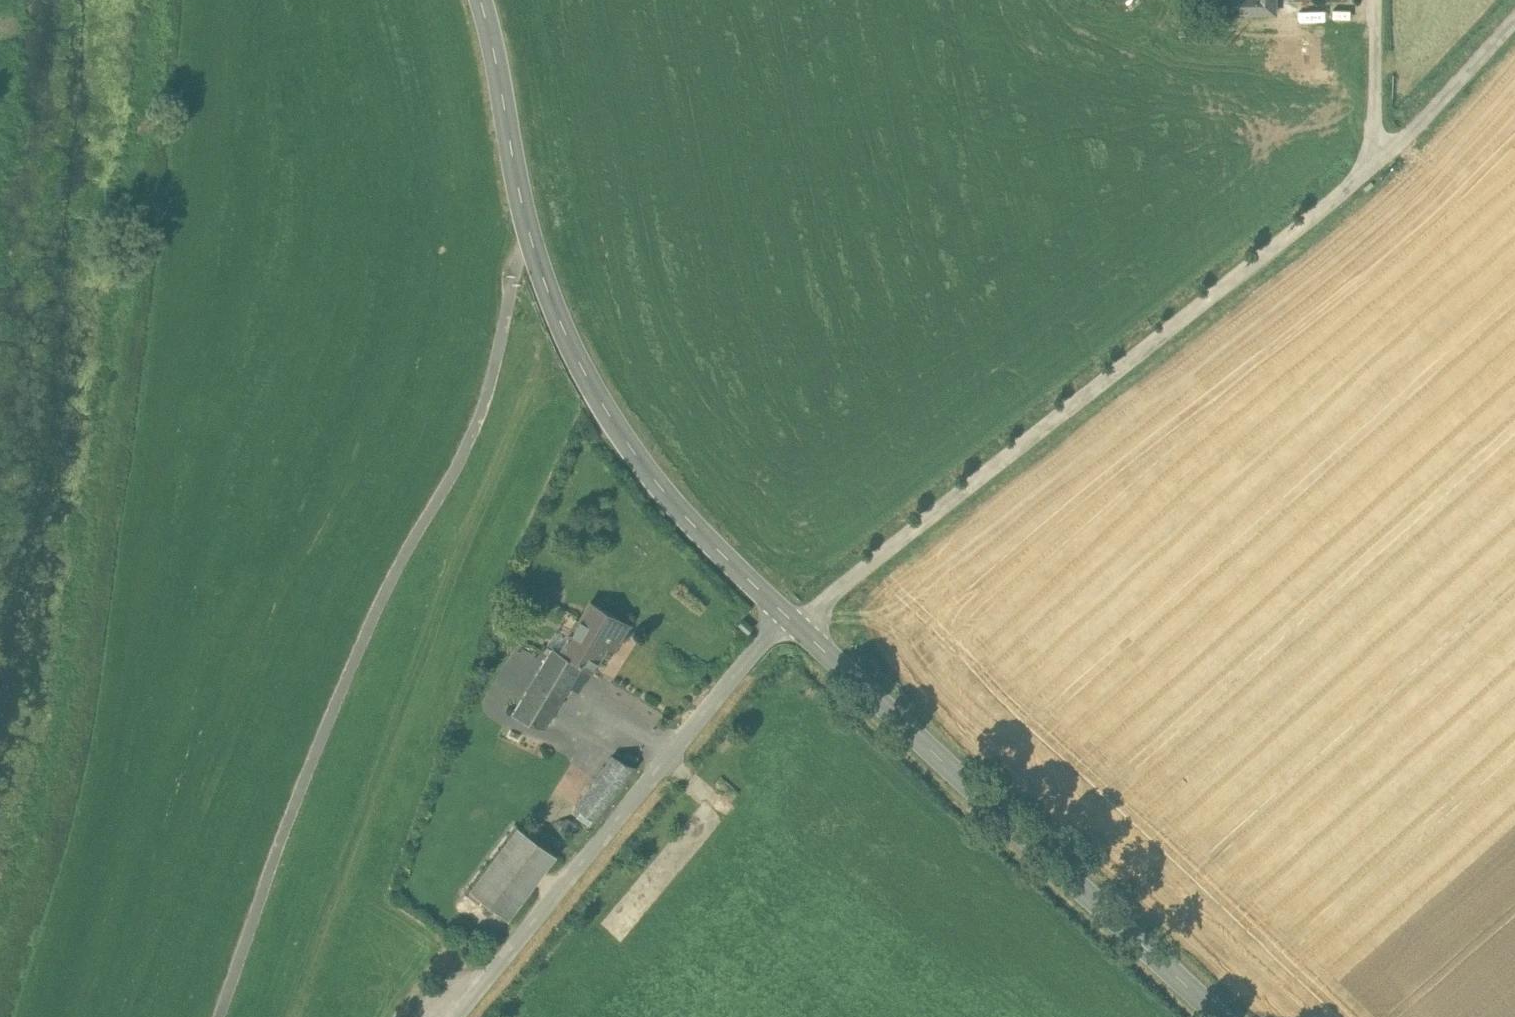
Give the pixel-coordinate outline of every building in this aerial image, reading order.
[(628,623),(589,599),(574,623),(606,643),(613,647),(628,623)] [(606,643),(574,623),(557,649),(581,665),(589,670),(606,643)] [(553,648),(513,711),(540,729),(581,665),(557,649),(553,648)] [(613,754),(559,831),(578,848),(635,769),(613,754)] [(515,824),(468,887),(508,918),(556,855),(515,824)]
